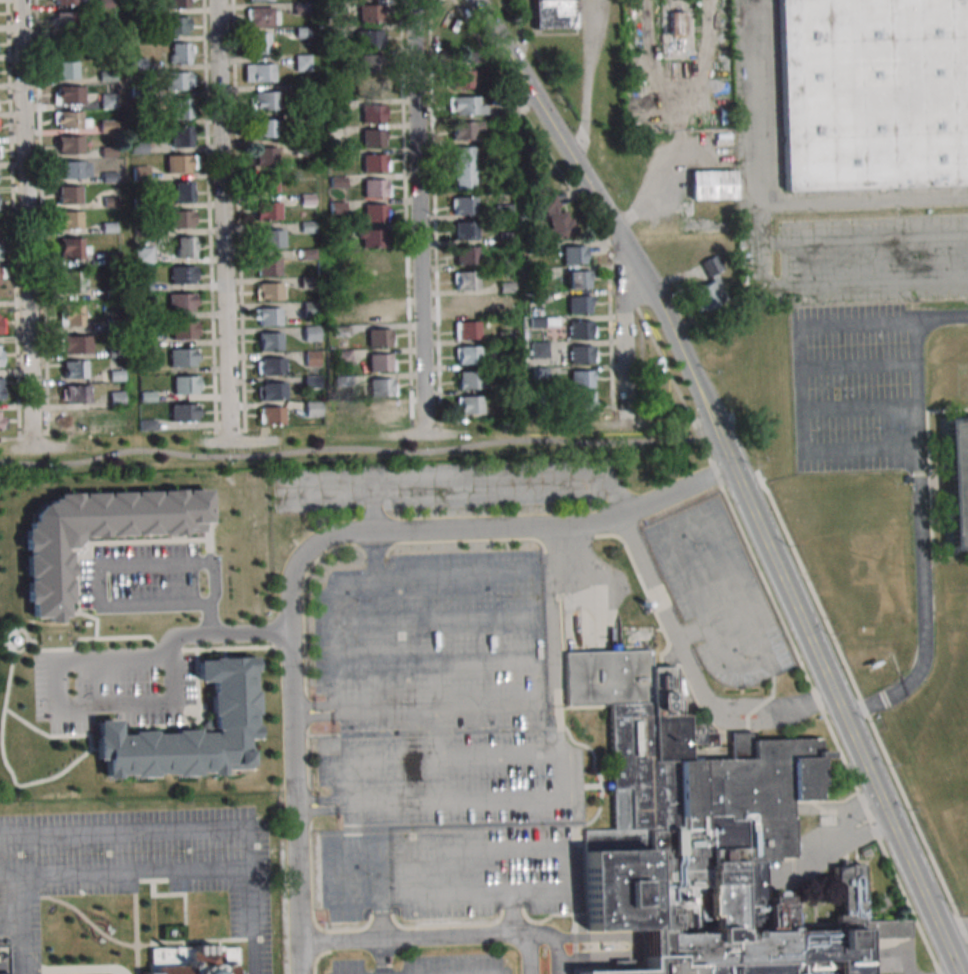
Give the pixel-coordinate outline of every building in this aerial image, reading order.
[(190,8),(190,0),(168,0),(168,8),(190,8)] [(533,30),(532,0),(572,0),(573,29),(533,30)] [(784,193),(967,189),(967,0),(779,0),(784,193)] [(357,5),(380,5),(380,14),(379,14),(380,22),(357,23),(357,5)] [(442,6),(442,49),(458,49),(458,6),(442,6)] [(278,26),(278,8),(246,8),(246,26),(278,26)] [(684,35),(684,10),(669,10),(669,35),(684,35)] [(53,31),(77,31),(77,12),(53,12),(53,31)] [(187,16),(165,16),(165,34),(187,34),(187,16)] [(355,31),(378,30),(378,40),(377,40),(378,48),(355,48),(355,31)] [(269,33),(253,33),(253,54),(269,54),(269,33)] [(193,63),(193,43),(170,43),(170,63),(193,63)] [(295,55),(295,71),(310,71),(310,55),(295,55)] [(358,55),(382,55),(382,64),(381,64),(381,72),(359,73),(358,55)] [(54,61),(54,79),(77,79),(77,61),(54,61)] [(274,82),(274,64),(244,64),(244,82),(274,82)] [(472,88),(449,89),(449,80),(450,80),(449,72),(472,71),(472,88)] [(193,72),(164,72),(164,90),(193,90),(193,72)] [(359,80),(382,80),(383,89),(382,89),(382,97),(360,98),(359,80)] [(84,104),(84,86),(53,86),(53,104),(84,104)] [(283,91),(250,91),(250,109),(283,109),(283,91)] [(101,108),(116,108),(116,93),(101,93),(101,108)] [(476,114),(453,115),(453,106),(454,106),(453,98),(476,97),(476,114)] [(171,98),(171,120),(192,120),(192,98),(171,98)] [(360,105),(383,105),(383,114),(382,114),(383,122),(360,123),(360,105)] [(88,111),(54,111),(54,129),(88,129),(88,111)] [(280,120),(254,120),(254,137),(280,137),(280,120)] [(101,130),(115,130),(115,121),(101,121),(101,130)] [(474,139),(451,140),(451,130),(451,122),(473,121),(474,139)] [(173,147),(192,147),(192,127),(173,127),(173,147)] [(360,130),(383,129),(384,139),(383,139),(383,147),(361,147),(360,130)] [(83,136),(56,136),(56,154),(83,154),(83,136)] [(276,147),(255,147),(255,164),(276,164),(276,147)] [(474,189),(474,147),(453,147),(453,189),(474,189)] [(361,155),(384,154),(385,164),(384,164),(384,172),(362,172),(361,155)] [(166,155),(166,173),(195,173),(195,155),(166,155)] [(90,161),(60,161),(60,178),(90,178),(90,161)] [(734,171),(690,171),(690,200),(734,200),(734,171)] [(278,175),(257,175),(257,192),(278,192),(278,175)] [(362,180),(385,179),(386,189),(385,189),(385,197),(363,197),(362,180)] [(174,181),(174,202),(196,202),(196,181),(174,181)] [(81,204),(81,186),(57,186),(57,204),(81,204)] [(542,230),(544,240),(570,235),(560,192),(541,196),(548,228),(542,230)] [(476,214),(453,215),(452,206),(453,206),(453,198),(475,197),(476,214)] [(254,202),(255,220),(281,219),(281,202),(254,202)] [(362,205),(386,204),(386,214),(385,214),(385,222),(363,222),(362,205)] [(168,228),(194,228),(194,210),(168,210),(168,228)] [(83,229),(83,211),(58,211),(58,229),(83,229)] [(477,239),(454,240),(453,231),(454,231),(454,223),(476,222),(477,239)] [(285,230),(261,230),(261,248),(285,248),(285,230)] [(360,230),(383,230),(384,239),(383,239),(383,247),(361,248),(360,230)] [(176,258),(195,258),(195,236),(176,236),(176,258)] [(58,259),(83,259),(83,238),(58,238),(58,259)] [(562,246),(562,264),(585,264),(585,246),(562,246)] [(135,247),(135,264),(152,264),(152,247),(135,247)] [(477,264),(454,265),(454,256),(454,248),(476,247),(477,264)] [(364,255),(388,255),(388,264),(387,264),(387,272),(365,273),(364,255)] [(702,262),(710,284),(691,291),(699,312),(726,302),(715,273),(723,270),(718,256),(702,262)] [(280,275),(280,258),(255,258),(255,275),(280,275)] [(196,284),(196,266),(170,266),(170,284),(196,284)] [(590,271),(568,271),(568,288),(590,288),(590,271)] [(478,290),(454,290),(454,281),(455,281),(455,273),(477,272),(478,290)] [(61,293),(81,293),(81,273),(61,273),(61,293)] [(281,299),(281,283),(255,283),(255,299),(281,299)] [(168,312),(196,311),(196,293),(168,293),(168,312)] [(568,296),(568,314),(591,314),(591,296),(568,296)] [(478,314),(455,315),(455,306),(455,298),(477,297),(478,314)] [(84,304),(59,304),(59,325),(84,325),(84,304)] [(390,304),(360,304),(360,321),(390,321),(390,304)] [(281,308),(254,308),(254,325),(281,325),(281,308)] [(569,338),(594,338),(594,320),(569,320),(569,338)] [(196,321),(172,321),(172,339),(196,339),(196,321)] [(480,338),(457,339),(457,330),(458,330),(457,322),(480,321),(480,338)] [(303,342),(319,342),(319,326),(303,326),(303,342)] [(367,329),(390,329),(391,338),(390,338),(390,346),(368,347),(367,329)] [(281,332),(259,332),(259,350),(281,350),(281,332)] [(58,336),(58,353),(91,353),(91,336),(58,336)] [(547,342),(531,342),(531,358),(547,358),(547,342)] [(594,345),(569,345),(569,363),(594,363),(594,345)] [(481,363),(458,364),(458,355),(459,355),(458,347),(481,346),(481,363)] [(169,366),(198,366),(198,348),(169,348),(169,366)] [(335,366),(350,366),(350,350),(335,350),(335,366)] [(368,354),(391,354),(391,363),(390,363),(391,371),(368,372),(368,354)] [(256,357),(256,375),(285,375),(285,357),(256,357)] [(86,361),(62,361),(62,378),(86,378),(86,361)] [(482,388),(458,389),(458,380),(459,380),(458,372),(481,371),(482,388)] [(570,388),(593,388),(593,371),(570,371),(570,388)] [(173,394),(198,394),(198,376),(173,376),(173,394)] [(368,379),(391,378),(392,388),(391,388),(391,396),(369,396),(368,379)] [(286,383),(259,383),(259,400),(286,400),(286,383)] [(90,386),(62,386),(62,403),(90,403),(90,386)] [(596,393),(570,393),(570,412),(596,412),(596,393)] [(483,413),(459,414),(459,404),(460,404),(460,396),(482,395),(483,413)] [(322,401),(305,401),(305,417),(322,417),(322,401)] [(198,422),(198,403),(171,404),(171,422),(198,422)] [(369,404),(393,403),(393,413),(392,413),(392,421),(370,421),(369,404)] [(259,406),(258,424),(283,425),(284,407),(259,406)] [(88,411),(61,411),(61,428),(88,428),(88,411)] [(944,420),(949,549),(967,548),(967,419),(944,420)] [(68,550),(81,537),(204,533),(204,522),(207,522),(210,522),(209,488),(55,493),(55,497),(50,498),(50,502),(42,502),(30,514),(30,520),(28,520),(28,526),(22,526),(25,603),(31,602),(32,617),(46,617),(46,622),(60,621),(60,616),(66,616),(65,602),(70,601),(68,550)] [(10,638),(10,642),(12,644),(14,644),(16,644),(18,642),(18,639),(17,636),(15,636),(13,636),(10,638)] [(868,939),(872,939),(911,938),(911,920),(865,922),(863,864),(850,864),(849,860),(842,860),(842,866),(834,866),(835,885),(840,885),(841,914),(835,914),(835,930),(793,931),(792,903),(790,903),(790,896),(784,896),(784,890),(775,890),(775,897),(770,897),(770,903),(766,903),(765,863),(777,862),(777,858),(794,857),(793,817),(790,817),(790,802),(817,801),(816,786),(820,786),(820,758),(829,757),(829,751),(819,751),(818,738),(754,740),(754,732),(731,733),(732,747),(717,747),(716,732),(705,732),(705,723),(690,724),(690,714),(681,714),(680,698),(676,699),(675,667),(651,668),(650,649),(564,652),(566,706),(609,705),(613,830),(584,831),(584,852),(587,852),(589,916),(589,930),(643,929),(645,957),(645,971),(576,973),(869,973),(868,939)] [(96,736),(96,720),(118,719),(118,736),(130,735),(129,731),(153,731),(153,734),(173,734),(173,730),(196,729),(196,733),(213,732),(212,715),(209,715),(208,692),(211,692),(210,682),(196,682),(195,660),(210,660),(210,658),(253,656),(253,670),(250,671),(251,692),(253,692),(254,713),(251,713),(252,725),(255,725),(256,738),(249,738),(250,769),(222,769),(222,775),(208,775),(208,773),(198,773),(198,776),(174,776),(174,773),(154,774),(154,777),(131,778),(131,774),(118,775),(118,778),(105,779),(104,759),(95,760),(95,750),(94,736),(96,736)] [(241,973),(242,973),(143,973),(149,972),(148,949),(152,949),(221,947),(221,949),(236,948),(237,968),(233,968),(233,969),(234,969),(238,971),(241,973)]
